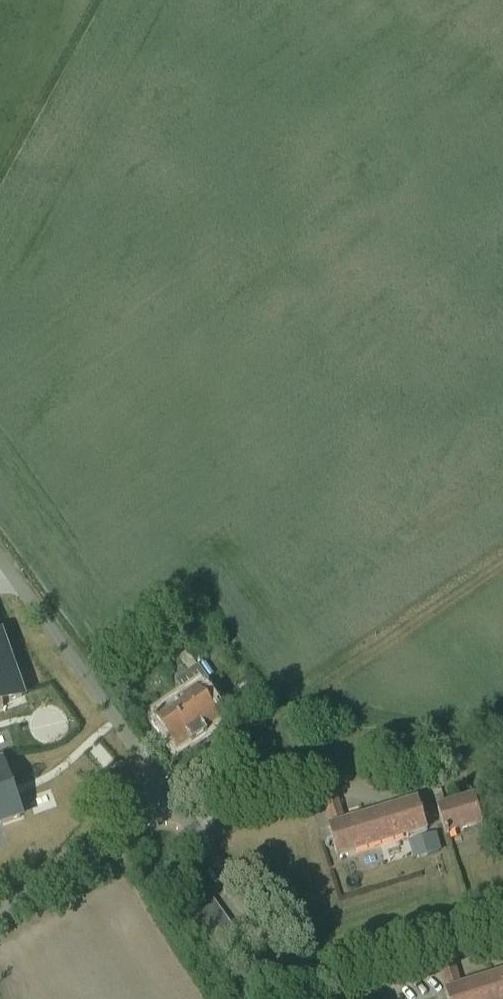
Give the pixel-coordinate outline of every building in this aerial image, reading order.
[(4,709),(2,705),(22,697),(0,636),(0,637),(0,710),(4,709)] [(208,678),(197,662),(174,677),(185,693),(156,713),(164,726),(207,696),(199,684),(208,678)] [(220,715),(207,696),(164,726),(176,744),(220,715)] [(0,768),(0,825),(21,818),(3,767),(0,768)] [(377,791),(390,787),(386,774),(373,778),(377,791)] [(439,810),(446,808),(440,791),(433,794),(439,810)] [(345,826),(336,798),(323,802),(332,830),(329,831),(337,857),(426,830),(418,803),(345,826)] [(445,835),(482,824),(475,800),(438,811),(445,835)] [(217,948),(236,934),(213,902),(194,916),(217,948)] [(453,962),(440,966),(448,994),(445,995),(446,998),(502,998),(502,977),(461,990),(453,962)]
